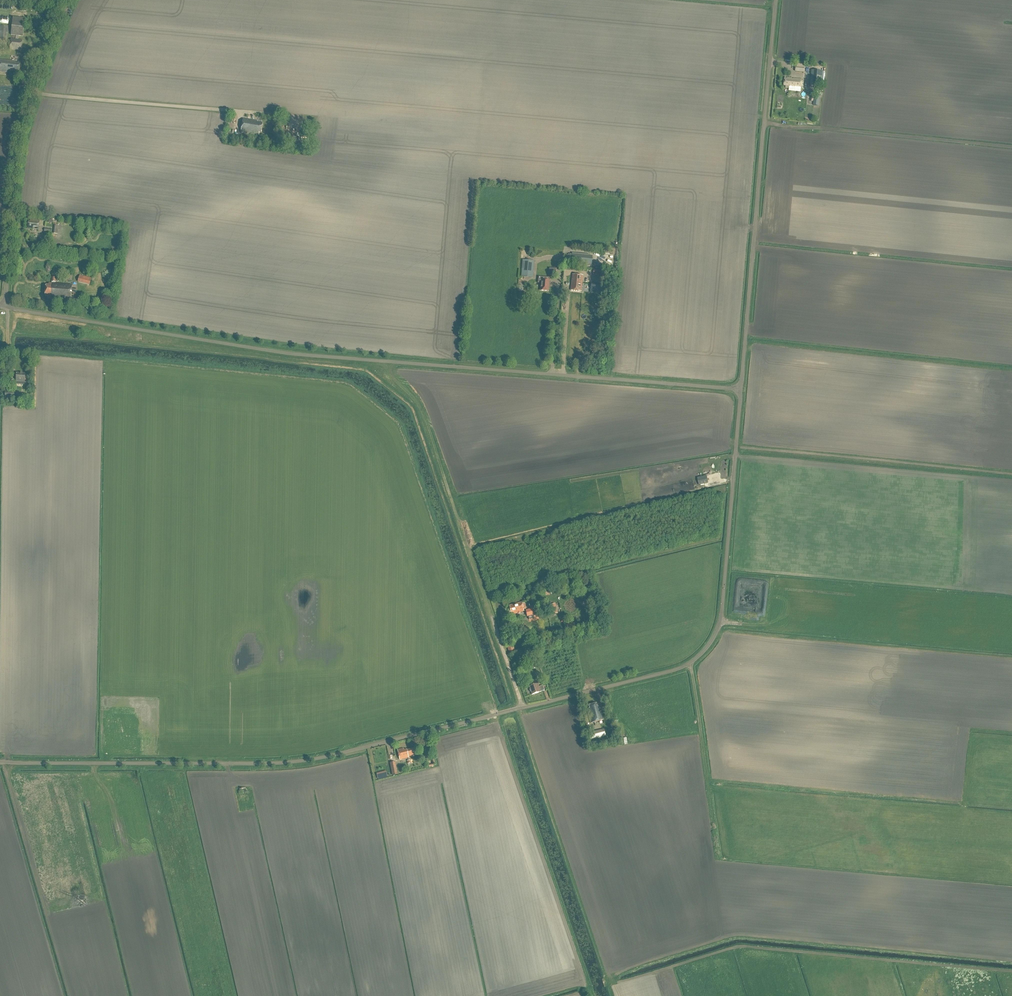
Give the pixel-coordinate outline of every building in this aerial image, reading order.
[(15,36),(15,40),(11,39),(10,50),(21,51),(23,41),(17,40),(18,36),(23,37),(24,25),(12,23),(10,35),(15,36)] [(6,44),(8,27),(0,26),(0,43),(6,44)] [(14,74),(14,72),(19,72),(20,64),(15,64),(15,62),(0,60),(0,73),(14,74)] [(823,72),(811,71),(810,86),(822,88),(823,72)] [(802,80),(784,78),(783,86),(786,86),(785,89),(789,89),(790,88),(801,89),(802,80)] [(241,133),(259,136),(259,133),(261,134),(263,124),(257,123),(257,122),(243,120),(241,133)] [(28,222),(27,229),(38,230),(40,221),(31,220),(30,222),(28,222)] [(569,263),(591,265),(592,256),(570,254),(569,263)] [(535,262),(523,261),(521,276),(533,277),(535,262)] [(571,291),(581,292),(584,276),(573,275),(571,291)] [(541,281),(540,292),(548,292),(549,281),(541,281)] [(591,283),(590,292),(600,294),(601,285),(591,283)] [(48,299),(70,301),(72,286),(49,284),(49,287),(46,287),(45,297),(48,297),(48,299)] [(24,383),(27,383),(28,378),(25,378),(25,374),(17,373),(16,382),(24,383)] [(512,613),(513,615),(517,613),(517,614),(520,614),(520,612),(524,612),(523,610),(526,609),(524,603),(522,604),(521,602),(508,606),(510,613),(512,613)] [(515,659),(517,664),(526,661),(524,655),(515,659)] [(529,687),(532,695),(540,692),(544,691),(542,686),(538,687),(537,684),(529,687)] [(585,710),(589,724),(603,720),(601,710),(597,711),(596,708),(595,708),(594,705),(587,706),(588,709),(585,710)] [(593,733),(594,739),(605,736),(604,730),(593,733)] [(414,756),(413,750),(407,751),(406,750),(403,751),(403,749),(396,750),(397,760),(407,759),(407,757),(414,756)]
